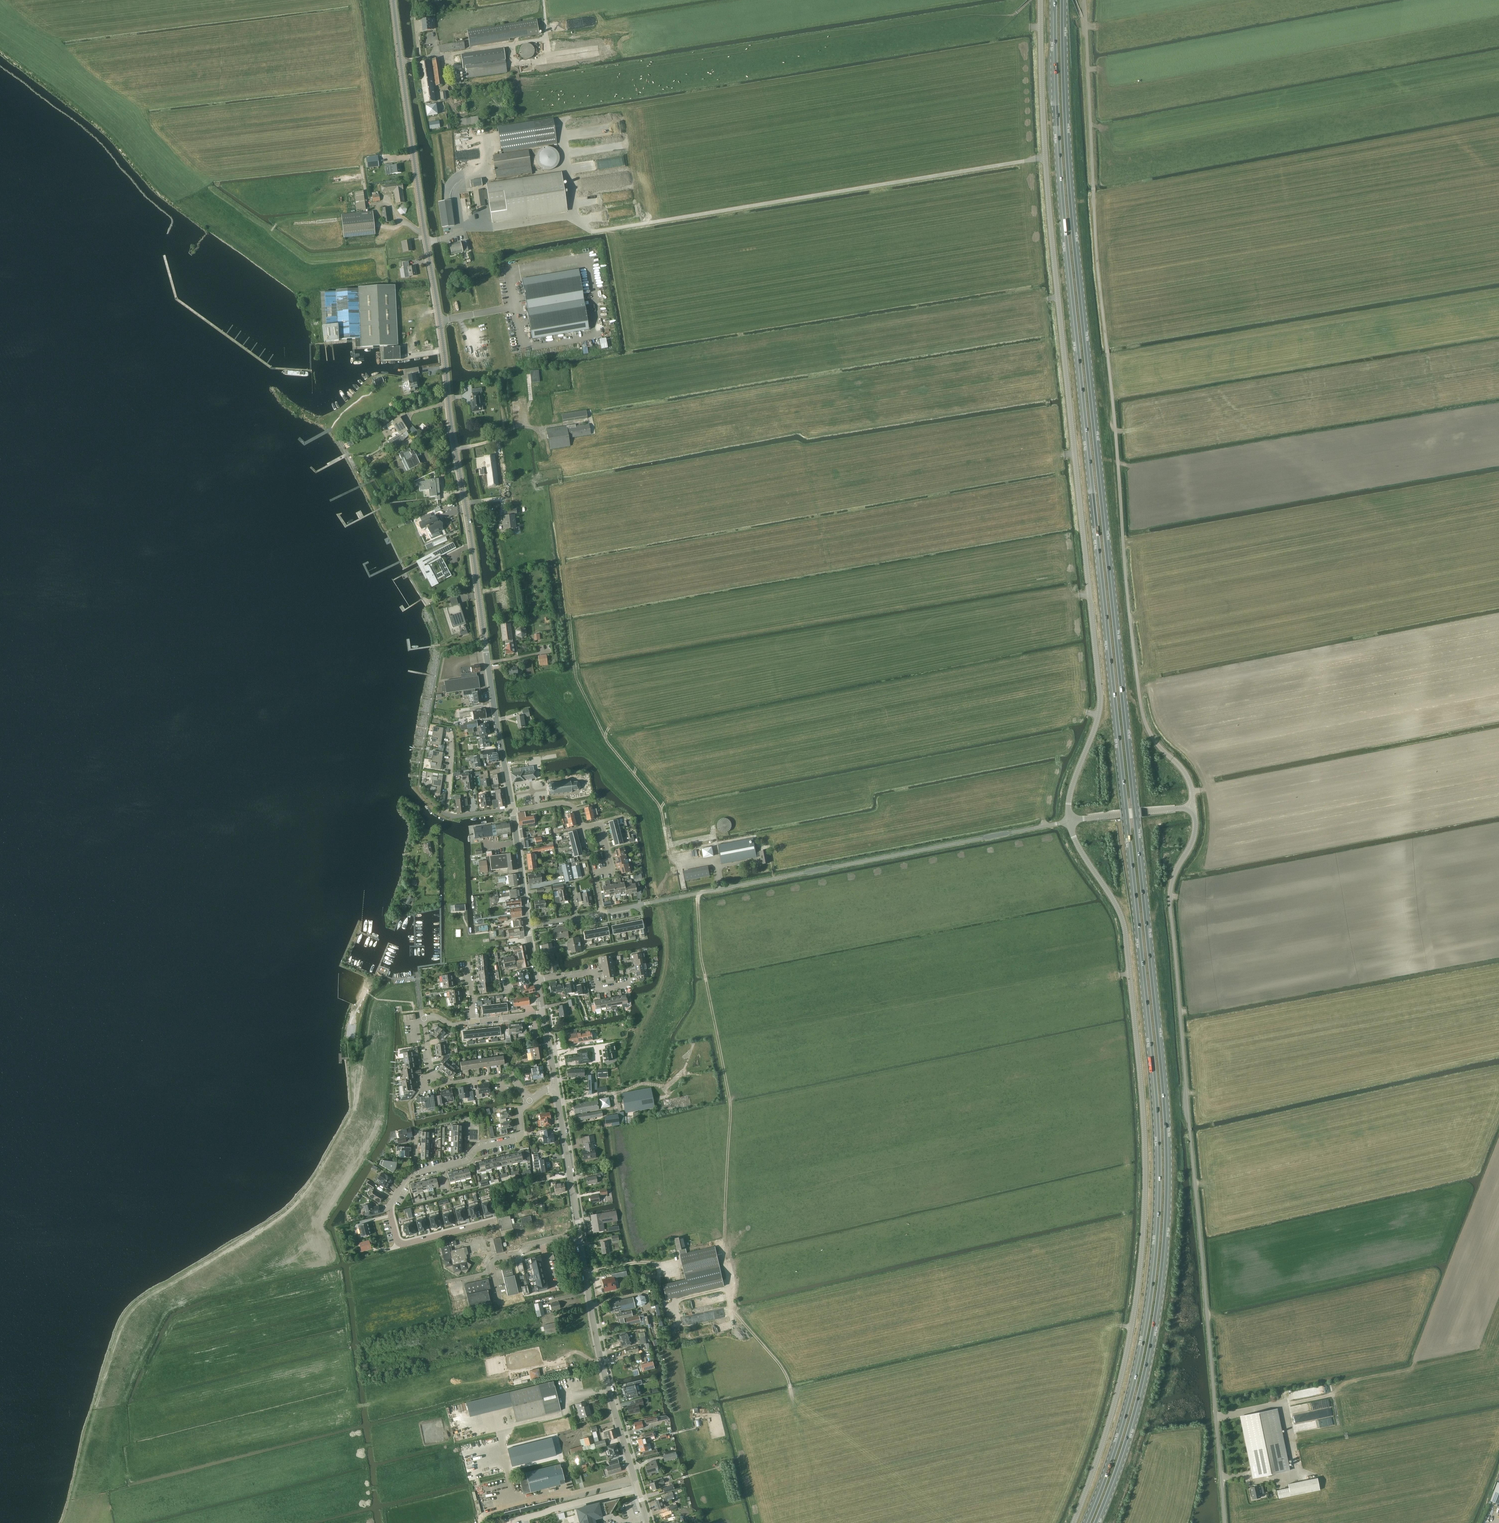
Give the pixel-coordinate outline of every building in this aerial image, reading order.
[(423,30),(431,29),(430,18),(422,19),(423,30)] [(537,20),(467,31),(470,45),(539,35),(537,20)] [(440,52),(465,49),(464,41),(439,45),(440,52)] [(534,53),(534,52),(534,51),(533,49),(532,47),(531,47),(530,46),(528,45),(526,46),(525,46),(524,46),(523,47),(522,48),(521,49),(521,51),(521,52),(521,53),(521,54),(522,55),(523,56),(523,57),(525,58),(526,58),(527,59),(529,58),(530,58),(531,58),(532,57),(533,56),(533,55),(534,53)] [(503,48),(461,54),(463,68),(466,68),(467,78),(507,72),(506,67),(505,57),(503,48)] [(435,85),(443,85),(439,59),(432,59),(435,85)] [(425,102),(435,101),(429,60),(419,62),(425,102)] [(428,116),(437,114),(436,104),(426,106),(428,116)] [(457,126),(479,123),(478,116),(456,119),(457,126)] [(553,119),(533,122),(498,127),(501,152),(557,144),(553,119)] [(439,121),(429,122),(430,129),(440,128),(439,121)] [(559,158),(559,155),(557,152),(555,150),(553,148),(550,147),(547,147),(544,148),(541,149),(539,151),(537,154),(536,157),(536,160),(537,163),(538,166),(541,168),(543,169),(546,170),(549,170),(552,170),(554,168),(557,166),(558,164),(559,161),(559,158)] [(532,172),(528,150),(493,155),(496,178),(532,172)] [(367,158),(366,158),(367,167),(367,168),(379,166),(378,156),(367,158)] [(392,166),(389,166),(390,174),(393,174),(401,173),(400,165),(392,166)] [(493,222),(567,211),(561,173),(487,184),(493,222)] [(471,187),(482,186),(481,179),(470,180),(471,187)] [(395,204),(405,202),(403,190),(402,183),(381,186),(382,192),(393,191),(393,192),(394,192),(395,204)] [(366,209),(364,190),(355,191),(357,210),(366,209)] [(488,199),(487,190),(483,190),(473,191),(474,198),(473,199),(473,201),(474,200),(475,207),(485,206),(484,199),(488,199)] [(373,202),(380,201),(379,194),(378,194),(378,191),(372,192),(372,195),(373,202)] [(451,200),(438,202),(442,228),(454,226),(451,200)] [(399,205),(399,213),(407,212),(406,204),(399,205)] [(383,223),(391,222),(389,208),(381,209),(383,223)] [(375,234),(373,211),(359,213),(341,215),(343,238),(375,234)] [(411,240),(402,242),(404,242),(405,252),(404,252),(412,251),(411,240)] [(452,255),(468,251),(466,241),(449,245),(452,255)] [(403,262),(404,268),(405,278),(404,278),(410,277),(410,276),(416,275),(415,266),(410,267),(409,261),(403,262)] [(522,279),(532,339),(589,329),(579,269),(522,279)] [(336,291),(321,292),(323,330),(324,342),(339,341),(339,339),(344,339),(355,338),(355,344),(356,345),(356,346),(357,346),(357,347),(358,347),(398,345),(395,285),(389,285),(358,287),(358,289),(336,290),(336,291)] [(607,337),(600,338),(602,348),(608,347),(607,337)] [(588,345),(591,345),(591,340),(582,341),(584,353),(588,353),(588,345)] [(384,360),(400,359),(399,347),(383,348),(384,360)] [(286,361),(286,368),(309,369),(309,362),(286,361)] [(404,376),(402,376),(403,381),(409,381),(411,391),(415,390),(414,389),(415,389),(415,388),(417,387),(417,384),(418,383),(417,378),(417,379),(416,377),(415,377),(415,374),(419,373),(418,368),(418,367),(403,370),(403,371),(404,376)] [(473,404),(471,404),(472,409),(474,409),(476,409),(477,409),(477,411),(483,410),(482,405),(481,405),(480,401),(482,401),(481,392),(472,393),(473,400),(472,400),(473,402),(473,404)] [(563,419),(588,416),(587,409),(562,412),(563,419)] [(381,423),(379,424),(381,429),(384,427),(387,425),(389,429),(396,427),(398,432),(399,434),(400,434),(388,442),(392,447),(404,440),(408,435),(406,431),(408,430),(405,426),(404,424),(402,422),(400,417),(399,417),(393,421),(391,418),(391,417),(381,423)] [(568,438),(591,434),(589,424),(576,426),(575,424),(547,429),(550,449),(570,446),(568,438)] [(407,471),(420,464),(416,454),(417,454),(415,450),(411,452),(409,448),(399,453),(407,471)] [(487,469),(481,469),(482,472),(482,475),(487,474),(489,486),(498,485),(497,470),(496,461),(495,455),(485,456),(486,463),(487,469)] [(435,498),(440,498),(438,478),(425,480),(425,481),(419,482),(419,490),(430,489),(431,497),(435,496),(435,498)] [(423,528),(429,525),(432,534),(442,530),(437,520),(435,521),(433,516),(432,517),(430,514),(420,518),(422,521),(420,522),(423,528)] [(504,529),(516,527),(514,515),(503,516),(504,524),(503,524),(504,529)] [(445,536),(425,546),(427,550),(447,540),(445,536)] [(438,584),(438,583),(437,580),(445,576),(446,578),(445,578),(446,579),(451,576),(442,558),(440,559),(439,557),(450,551),(447,545),(451,543),(419,560),(431,554),(433,559),(427,563),(428,565),(424,567),(426,572),(425,572),(426,574),(427,573),(429,577),(427,577),(428,578),(428,577),(430,581),(429,581),(432,587),(438,584)] [(452,606),(446,608),(453,628),(466,624),(459,604),(458,604),(452,606)] [(514,653),(513,643),(512,639),(510,623),(501,625),(503,641),(505,640),(506,644),(505,644),(506,649),(505,649),(505,650),(504,651),(504,653),(505,653),(505,654),(514,653)] [(526,636),(527,627),(517,626),(516,636),(526,636)] [(539,666),(548,665),(546,655),(538,656),(539,666)] [(446,693),(480,688),(479,688),(477,676),(478,676),(477,676),(476,672),(480,671),(479,665),(471,666),(472,672),(461,674),(461,679),(444,681),(446,693)] [(509,675),(518,674),(517,667),(508,668),(509,675)] [(464,695),(466,695),(473,694),(474,701),(472,701),(472,706),(476,705),(476,704),(483,703),(481,691),(475,692),(474,689),(463,691),(464,695)] [(473,720),(472,720),(472,722),(477,721),(477,719),(486,718),(485,709),(472,711),(473,720)] [(524,717),(530,716),(528,709),(522,711),(523,715),(516,716),(518,728),(525,727),(524,717)] [(467,723),(468,729),(468,733),(473,732),(473,729),(474,727),(477,726),(477,721),(472,722),(467,723)] [(479,735),(490,734),(488,723),(480,724),(481,731),(479,732),(479,735)] [(432,735),(442,736),(443,728),(434,727),(433,728),(432,728),(433,732),(432,735)] [(431,742),(431,744),(441,745),(442,736),(432,735),(432,738),(430,738),(431,742)] [(480,748),(492,746),(491,739),(485,740),(485,739),(479,740),(480,748)] [(492,749),(482,751),(482,754),(483,754),(484,758),(486,758),(487,763),(488,763),(499,761),(499,758),(498,752),(497,752),(495,753),(493,753),(492,749)] [(433,752),(432,752),(433,756),(432,759),(442,761),(443,756),(445,756),(445,753),(443,753),(443,752),(434,750),(433,752)] [(471,760),(470,761),(470,764),(471,764),(471,765),(473,765),(474,768),(476,767),(481,767),(480,762),(480,758),(484,758),(483,754),(482,754),(479,755),(474,756),(474,755),(470,756),(471,760)] [(432,762),(430,762),(431,766),(431,768),(441,769),(442,769),(443,766),(441,766),(442,761),(432,759),(432,762)] [(535,771),(527,772),(526,768),(520,769),(520,768),(513,769),(513,773),(511,773),(512,782),(525,781),(525,780),(536,778),(535,771)] [(465,780),(466,790),(473,789),(471,772),(461,774),(462,780),(465,780)] [(498,784),(502,784),(500,774),(490,775),(491,778),(494,778),(495,784),(492,785),(492,788),(498,787),(498,784)] [(433,776),(431,776),(432,780),(432,784),(441,785),(443,777),(433,775),(433,776)] [(570,781),(570,780),(570,781),(566,781),(565,781),(561,782),(561,781),(561,782),(557,782),(556,782),(552,783),(552,782),(551,782),(551,783),(548,783),(548,784),(547,784),(548,786),(547,786),(547,792),(549,792),(549,794),(549,795),(550,795),(550,794),(553,794),(553,795),(554,795),(554,794),(557,793),(558,794),(558,793),(562,793),(562,794),(563,793),(567,792),(567,793),(567,792),(571,792),(572,792),(572,791),(572,790),(575,790),(575,791),(576,791),(575,790),(578,790),(579,790),(578,790),(580,787),(581,787),(580,786),(580,784),(580,783),(577,781),(574,782),(574,781),(574,782),(571,782),(571,781),(571,782),(570,781)] [(431,787),(430,786),(431,790),(430,792),(440,794),(441,786),(441,785),(432,784),(431,787)] [(497,799),(492,800),(493,808),(499,807),(506,806),(505,800),(505,798),(503,789),(499,789),(495,790),(497,799)] [(481,804),(480,804),(481,806),(482,807),(484,807),(485,806),(490,805),(489,793),(480,795),(480,799),(480,801),(481,802),(481,804)] [(457,813),(465,812),(463,799),(461,799),(460,795),(454,795),(454,800),(456,800),(457,813)] [(517,813),(519,825),(520,829),(524,829),(524,825),(531,824),(535,823),(533,816),(526,817),(525,812),(517,813)] [(593,812),(586,814),(587,820),(594,819),(593,812)] [(561,819),(562,822),(574,819),(573,813),(566,815),(567,818),(561,819)] [(732,827),(732,826),(732,825),(731,823),(731,822),(730,821),(729,820),(728,820),(726,819),(725,819),(723,820),(722,820),(721,821),(720,822),(720,823),(719,824),(719,826),(719,827),(719,828),(720,829),(721,830),(721,831),(723,832),(724,832),(725,832),(727,832),(728,832),(729,832),(730,831),(731,830),(731,828),(732,827)] [(486,837),(510,833),(509,822),(485,826),(486,837)] [(475,838),(486,837),(485,826),(473,828),(475,838)] [(524,829),(520,829),(521,838),(528,837),(528,834),(530,834),(535,833),(534,831),(527,832),(525,832),(524,829)] [(568,839),(570,839),(577,837),(576,831),(569,833),(569,836),(567,836),(567,838),(568,839)] [(536,844),(545,843),(544,836),(527,839),(521,840),(523,848),(531,847),(530,843),(533,842),(535,842),(536,844)] [(622,837),(621,837),(614,839),(615,845),(622,843),(621,840),(623,840),(622,837)] [(762,864),(770,862),(767,850),(759,852),(756,853),(754,845),(757,845),(756,841),(754,841),(753,838),(718,845),(722,863),(757,857),(757,856),(760,855),(762,864)] [(580,849),(579,843),(572,845),(572,848),(570,848),(570,850),(571,851),(573,851),(580,849)] [(532,849),(533,852),(554,848),(553,844),(547,845),(547,846),(532,849)] [(702,848),(704,857),(714,855),(712,846),(702,848)] [(614,858),(617,857),(626,855),(624,847),(623,848),(623,847),(622,847),(622,848),(615,850),(616,854),(613,854),(614,858)] [(505,854),(497,855),(490,856),(491,870),(499,869),(507,868),(507,870),(516,869),(515,860),(513,860),(512,853),(505,854)] [(525,857),(526,863),(535,862),(534,853),(526,854),(526,856),(525,857)] [(618,860),(615,861),(616,866),(628,863),(627,859),(626,855),(617,857),(618,860)] [(492,872),(491,870),(490,856),(486,856),(486,858),(486,860),(479,861),(480,873),(481,873),(481,874),(482,873),(484,873),(484,874),(484,873),(492,872)] [(570,863),(569,863),(572,879),(582,877),(578,862),(576,863),(576,862),(570,864),(570,863)] [(565,882),(573,880),(572,879),(569,863),(562,865),(565,882)] [(630,871),(628,863),(616,866),(617,869),(620,868),(622,874),(630,871)] [(710,876),(708,866),(684,870),(686,881),(710,876)] [(529,884),(542,882),(541,873),(528,875),(529,884)] [(495,877),(495,883),(499,883),(506,881),(506,884),(509,884),(509,886),(518,885),(518,880),(517,880),(517,879),(518,879),(517,874),(508,875),(498,877),(495,877)] [(620,878),(618,879),(620,894),(625,893),(626,894),(624,885),(624,882),(621,882),(620,878)] [(631,879),(629,880),(631,893),(637,892),(636,889),(639,888),(638,882),(632,884),(631,879)] [(609,880),(607,881),(609,894),(610,898),(611,897),(611,896),(615,895),(613,884),(610,884),(609,880)] [(563,885),(553,886),(554,891),(555,897),(554,897),(555,903),(557,903),(559,903),(559,902),(569,900),(568,896),(567,896),(566,889),(563,889),(563,885)] [(500,895),(498,896),(498,898),(510,897),(510,898),(511,898),(520,897),(519,889),(509,890),(506,891),(506,894),(501,895),(501,896),(500,896),(500,895)] [(491,898),(491,901),(492,902),(494,903),(505,902),(506,908),(520,906),(521,906),(520,899),(511,900),(511,898),(510,898),(510,897),(498,898),(498,896),(497,892),(494,893),(495,897),(493,897),(491,898)] [(584,906),(592,905),(590,893),(582,895),(582,893),(577,894),(579,902),(580,902),(579,900),(583,900),(584,906)] [(535,909),(546,908),(545,899),(534,901),(535,909)] [(511,916),(507,917),(507,919),(512,918),(522,916),(521,908),(510,909),(511,916)] [(515,927),(523,926),(522,919),(514,920),(513,920),(514,927),(515,927)] [(641,921),(635,922),(637,929),(640,928),(641,934),(644,934),(643,928),(641,921)] [(562,926),(559,927),(561,938),(565,937),(564,936),(568,936),(568,937),(569,936),(567,926),(564,927),(563,927),(562,926)] [(558,938),(561,938),(559,927),(556,927),(556,929),(555,929),(555,928),(552,929),(554,939),(555,939),(555,938),(558,938)] [(513,930),(514,934),(514,936),(519,935),(520,938),(524,937),(523,928),(513,930)] [(567,943),(567,946),(580,944),(579,940),(578,937),(579,937),(568,939),(569,941),(570,941),(570,942),(567,943)] [(542,945),(543,952),(555,950),(555,946),(552,947),(551,943),(542,945)] [(581,947),(580,944),(567,946),(568,949),(571,949),(571,950),(571,953),(581,951),(581,950),(580,951),(580,948),(581,947)] [(514,954),(526,951),(525,945),(518,947),(512,948),(514,954)] [(556,953),(555,950),(543,952),(544,959),(554,957),(553,953),(556,953)] [(528,961),(526,951),(514,954),(515,955),(503,958),(505,969),(516,967),(515,966),(517,966),(517,968),(522,967),(522,968),(529,967),(528,963),(529,963),(528,961)] [(557,960),(555,961),(554,957),(544,959),(545,966),(558,963),(557,960)] [(558,966),(558,963),(545,966),(547,973),(557,971),(556,967),(558,966)] [(646,969),(635,971),(635,972),(636,976),(638,976),(639,979),(640,981),(643,981),(643,978),(648,977),(646,969)] [(526,970),(517,972),(519,983),(520,986),(529,984),(529,981),(528,979),(528,978),(527,975),(526,970)] [(566,985),(563,986),(563,984),(557,985),(556,982),(549,983),(550,986),(549,986),(551,992),(556,991),(556,993),(561,992),(561,990),(564,990),(565,996),(568,995),(568,993),(568,994),(566,985)] [(575,994),(578,993),(577,985),(577,983),(573,984),(573,982),(572,982),(569,982),(569,983),(566,983),(566,985),(568,994),(568,993),(575,992),(575,994)] [(578,993),(579,995),(586,994),(586,995),(587,995),(589,995),(587,985),(584,986),(584,984),(583,984),(583,983),(580,984),(577,985),(578,993)] [(529,984),(520,986),(521,991),(524,990),(525,994),(534,992),(535,991),(534,986),(532,986),(530,986),(529,984)] [(621,996),(620,996),(622,1004),(627,1003),(627,1006),(631,1005),(630,998),(626,999),(626,995),(621,996)] [(450,1003),(448,1003),(448,1006),(450,1006),(458,1005),(458,1002),(460,1002),(460,996),(449,997),(450,1003)] [(516,999),(508,1001),(510,1011),(514,1010),(514,1008),(516,1008),(516,1006),(517,1006),(518,1006),(520,1005),(520,1006),(521,1006),(520,1005),(523,1005),(524,1005),(523,1005),(526,1005),(527,1005),(526,1004),(529,1004),(529,1005),(530,1005),(528,997),(516,999)] [(560,1017),(568,1016),(566,1004),(558,1006),(560,1017)] [(521,1023),(515,1024),(516,1034),(522,1033),(522,1036),(527,1036),(526,1027),(522,1028),(522,1027),(521,1023)] [(508,1025),(508,1028),(508,1029),(504,1030),(505,1038),(506,1043),(511,1042),(510,1038),(510,1034),(516,1034),(515,1024),(508,1025)] [(433,1035),(441,1041),(443,1037),(442,1037),(446,1032),(438,1026),(434,1031),(435,1032),(433,1035)] [(568,1043),(568,1044),(592,1040),(591,1031),(585,1032),(586,1034),(581,1035),(581,1032),(577,1033),(576,1029),(571,1030),(572,1034),(566,1035),(567,1040),(567,1041),(567,1042),(568,1043)] [(441,1044),(435,1044),(436,1050),(445,1049),(445,1043),(448,1043),(447,1039),(446,1040),(443,1037),(441,1041),(441,1044)] [(605,1049),(602,1049),(604,1061),(612,1060),(611,1052),(616,1051),(614,1044),(605,1046),(605,1049)] [(532,1060),(542,1058),(540,1047),(527,1049),(528,1053),(531,1053),(532,1060)] [(401,1059),(404,1058),(413,1057),(413,1054),(418,1053),(417,1048),(400,1050),(401,1059)] [(577,1054),(564,1056),(565,1062),(578,1060),(579,1064),(592,1062),(590,1048),(577,1050),(577,1054)] [(443,1055),(443,1058),(449,1058),(450,1058),(449,1054),(446,1054),(445,1049),(436,1050),(436,1056),(443,1055)] [(439,1069),(444,1073),(450,1065),(446,1061),(449,1058),(443,1058),(440,1062),(443,1064),(439,1069)] [(451,1063),(450,1065),(444,1073),(449,1076),(452,1073),(454,1075),(458,1070),(458,1069),(459,1068),(456,1066),(456,1067),(451,1063)] [(532,1073),(529,1073),(530,1082),(534,1082),(533,1080),(541,1079),(541,1078),(544,1077),(543,1070),(541,1069),(541,1067),(531,1068),(532,1073)] [(580,1069),(567,1070),(567,1077),(580,1076),(584,1076),(584,1069),(580,1069)] [(597,1077),(608,1076),(607,1069),(597,1070),(597,1077)] [(475,1090),(477,1098),(480,1098),(482,1097),(482,1093),(490,1092),(489,1083),(478,1085),(478,1090),(475,1090)] [(400,1099),(401,1101),(410,1099),(412,1097),(415,1092),(413,1090),(412,1087),(418,1086),(417,1084),(402,1086),(404,1095),(403,1096),(400,1099)] [(460,1099),(467,1097),(468,1101),(474,1100),(473,1091),(472,1091),(472,1092),(467,1092),(467,1090),(468,1090),(467,1086),(458,1088),(460,1099)] [(625,1113),(654,1107),(651,1088),(621,1093),(625,1113)] [(441,1096),(437,1097),(439,1106),(443,1106),(442,1100),(447,1099),(447,1101),(453,1101),(454,1100),(454,1096),(453,1096),(452,1090),(448,1090),(444,1091),(444,1092),(441,1092),(441,1096)] [(422,1109),(435,1107),(435,1105),(438,1105),(436,1095),(428,1096),(427,1094),(425,1096),(426,1096),(425,1097),(425,1096),(420,1097),(419,1096),(417,1095),(414,1100),(418,1103),(420,1102),(421,1102),(422,1109)] [(611,1106),(609,1096),(600,1098),(602,1107),(611,1106)] [(578,1120),(602,1116),(602,1111),(586,1113),(586,1111),(598,1109),(597,1100),(573,1104),(575,1114),(582,1112),(582,1114),(577,1115),(578,1120)] [(500,1113),(500,1116),(499,1117),(499,1119),(500,1124),(506,1122),(505,1118),(511,1116),(510,1111),(506,1112),(506,1108),(499,1110),(500,1113)] [(549,1119),(551,1119),(550,1113),(539,1114),(540,1120),(544,1120),(545,1126),(551,1125),(550,1120),(549,1119)] [(618,1114),(604,1116),(605,1124),(612,1123),(612,1126),(619,1125),(619,1122),(618,1114)] [(511,1121),(506,1122),(500,1124),(501,1127),(500,1128),(500,1129),(501,1134),(507,1133),(506,1128),(512,1127),(511,1121)] [(463,1122),(456,1124),(456,1125),(451,1125),(451,1131),(462,1131),(462,1129),(463,1129),(463,1125),(463,1122)] [(405,1138),(412,1136),(410,1128),(398,1131),(400,1137),(397,1138),(399,1144),(406,1142),(405,1138)] [(544,1131),(540,1132),(540,1135),(542,1135),(544,1143),(554,1142),(553,1133),(551,1134),(550,1133),(550,1130),(544,1131)] [(583,1158),(595,1156),(594,1150),(593,1150),(591,1141),(593,1141),(593,1136),(586,1137),(587,1143),(585,1144),(586,1148),(587,1147),(588,1151),(582,1152),(583,1158)] [(409,1151),(411,1151),(411,1147),(405,1147),(396,1146),(396,1150),(401,1151),(401,1153),(400,1153),(400,1157),(409,1157),(409,1151)] [(463,1151),(463,1147),(453,1147),(451,1147),(451,1155),(455,1154),(455,1152),(461,1153),(461,1151),(463,1151)] [(518,1153),(515,1153),(517,1163),(526,1161),(523,1150),(518,1152),(518,1153)] [(541,1172),(547,1172),(547,1168),(547,1167),(550,1167),(550,1166),(550,1163),(549,1162),(547,1162),(546,1162),(546,1159),(541,1159),(541,1161),(539,1161),(539,1160),(539,1157),(538,1157),(538,1154),(533,1154),(534,1161),(533,1161),(534,1168),(540,1167),(541,1172)] [(395,1169),(396,1166),(397,1162),(382,1160),(381,1160),(380,1164),(393,1172),(395,1169)] [(486,1171),(486,1170),(484,1161),(481,1161),(481,1160),(475,1162),(478,1173),(486,1171)] [(387,1188),(392,1179),(385,1174),(384,1175),(381,1173),(378,1179),(381,1181),(379,1184),(387,1188)] [(596,1178),(601,1177),(600,1174),(595,1175),(595,1176),(586,1178),(587,1184),(597,1182),(596,1178)] [(374,1189),(373,1189),(375,1186),(368,1181),(366,1184),(371,1188),(371,1189),(369,1189),(367,1193),(368,1194),(370,1196),(369,1197),(379,1203),(384,1196),(379,1193),(374,1190),(374,1189)] [(560,1192),(565,1192),(564,1183),(561,1183),(556,1184),(556,1181),(551,1182),(551,1185),(554,1185),(555,1194),(560,1193),(560,1192)] [(414,1192),(415,1194),(418,1194),(415,1183),(414,1184),(413,1183),(410,1184),(412,1193),(414,1192)] [(487,1200),(482,1202),(482,1205),(485,1215),(487,1214),(488,1215),(491,1214),(491,1213),(489,1206),(492,1205),(491,1199),(487,1200)] [(474,1203),(468,1204),(469,1207),(471,1217),(474,1217),(474,1218),(478,1217),(476,1208),(479,1208),(477,1202),(474,1203)] [(370,1215),(380,1212),(378,1206),(374,1207),(374,1208),(372,1208),(371,1203),(363,1204),(366,1215),(370,1214),(370,1215)] [(461,1206),(455,1208),(456,1210),(458,1221),(461,1220),(461,1221),(465,1220),(463,1212),(466,1211),(464,1205),(461,1206)] [(448,1210),(442,1212),(443,1215),(446,1225),(448,1224),(448,1225),(452,1224),(452,1223),(450,1216),(453,1215),(451,1209),(448,1210)] [(435,1213),(429,1214),(430,1217),(432,1227),(435,1227),(435,1228),(439,1227),(437,1218),(440,1218),(438,1212),(435,1213)] [(612,1212),(592,1216),(594,1232),(602,1230),(601,1221),(613,1219),(612,1212)] [(422,1216),(416,1217),(417,1220),(419,1231),(422,1230),(422,1231),(426,1230),(425,1225),(424,1222),(427,1221),(425,1215),(422,1216)] [(501,1231),(511,1229),(513,1228),(513,1231),(523,1229),(523,1226),(532,1224),(530,1216),(520,1218),(521,1221),(512,1224),(510,1215),(498,1218),(501,1231)] [(409,1220),(403,1222),(404,1225),(405,1228),(404,1228),(405,1232),(406,1232),(406,1235),(409,1234),(409,1235),(413,1234),(413,1233),(411,1226),(414,1225),(412,1219),(409,1220)] [(368,1223),(358,1225),(361,1237),(371,1234),(368,1223)] [(684,1236),(677,1238),(675,1238),(675,1239),(677,1250),(679,1250),(680,1254),(687,1253),(686,1248),(684,1236)] [(504,1252),(500,1237),(493,1239),(496,1253),(504,1252)] [(461,1271),(466,1273),(471,1264),(467,1262),(466,1258),(465,1258),(464,1255),(468,1254),(466,1247),(452,1250),(451,1246),(456,1245),(455,1240),(442,1243),(440,1246),(445,1267),(458,1275),(461,1271)] [(369,1241),(361,1244),(363,1250),(371,1248),(369,1241)] [(685,1274),(720,1266),(715,1246),(687,1253),(680,1254),(685,1274)] [(487,1258),(482,1266),(485,1268),(490,1260),(487,1258)] [(720,1266),(685,1274),(686,1279),(663,1284),(666,1299),(724,1286),(720,1266)] [(531,1269),(530,1269),(531,1275),(543,1273),(541,1267),(531,1269)] [(511,1268),(502,1270),(503,1275),(504,1278),(505,1277),(509,1296),(518,1294),(514,1275),(513,1275),(511,1268)] [(612,1278),(602,1280),(604,1288),(611,1287),(612,1290),(616,1289),(614,1278),(627,1276),(626,1271),(612,1274),(612,1278)] [(543,1273),(531,1275),(533,1281),(535,1280),(544,1278),(543,1273)] [(488,1293),(491,1292),(488,1279),(482,1280),(482,1281),(475,1283),(475,1282),(464,1284),(469,1307),(490,1302),(488,1293)] [(537,1286),(534,1286),(535,1292),(548,1289),(546,1283),(545,1284),(537,1286)] [(640,1293),(634,1298),(641,1306),(647,1301),(640,1293)] [(621,1311),(635,1307),(632,1297),(609,1303),(611,1313),(618,1311),(621,1311)] [(537,1317),(545,1315),(542,1302),(534,1304),(537,1317)] [(552,1310),(560,1308),(558,1302),(550,1304),(552,1310)] [(655,1306),(658,1316),(661,1315),(658,1303),(651,1305),(652,1307),(655,1306)] [(621,1311),(618,1311),(619,1313),(615,1314),(617,1319),(619,1319),(620,1323),(624,1322),(623,1318),(632,1316),(631,1310),(621,1313),(621,1311)] [(639,1315),(626,1318),(627,1325),(640,1322),(639,1315)] [(545,1334),(557,1332),(555,1323),(543,1325),(543,1326),(540,1327),(541,1331),(544,1331),(545,1334)] [(619,1335),(621,1341),(630,1339),(628,1333),(619,1335)] [(630,1339),(621,1341),(620,1342),(621,1347),(631,1345),(630,1339)] [(626,1354),(639,1351),(637,1345),(625,1348),(626,1354)] [(655,1368),(653,1361),(640,1364),(642,1371),(655,1368)] [(531,1378),(540,1377),(540,1368),(531,1369),(531,1378)] [(625,1394),(626,1398),(641,1394),(640,1390),(636,1391),(635,1385),(637,1385),(638,1385),(642,1384),(641,1380),(627,1383),(628,1386),(623,1387),(624,1391),(624,1394),(625,1394)] [(509,1392),(516,1421),(545,1414),(561,1410),(553,1381),(538,1385),(509,1392)] [(627,1406),(629,1413),(636,1412),(636,1413),(639,1412),(639,1411),(640,1411),(639,1407),(639,1406),(643,1405),(642,1398),(635,1400),(636,1403),(634,1404),(635,1404),(627,1406)] [(1296,1431),(1335,1424),(1332,1406),(1330,1398),(1314,1401),(1316,1411),(1310,1412),(1310,1413),(1307,1413),(1308,1416),(1306,1416),(1307,1421),(1295,1423),(1296,1431)] [(576,1404),(580,1417),(580,1418),(591,1415),(588,1405),(586,1406),(585,1402),(576,1404)] [(1289,1470),(1284,1447),(1277,1410),(1242,1417),(1248,1447),(1254,1478),(1271,1474),(1289,1470)] [(646,1423),(646,1424),(652,1422),(657,1421),(656,1417),(656,1416),(651,1417),(645,1419),(645,1420),(642,1421),(633,1423),(635,1429),(643,1427),(642,1424),(646,1423)] [(609,1439),(617,1437),(615,1429),(603,1432),(604,1437),(608,1436),(609,1439)] [(637,1439),(639,1445),(647,1443),(646,1440),(648,1437),(654,1435),(653,1431),(641,1435),(642,1438),(637,1439)] [(592,1436),(580,1439),(583,1451),(595,1448),(592,1436)] [(551,1439),(512,1449),(516,1466),(555,1456),(551,1439)] [(596,1448),(606,1446),(604,1440),(599,1441),(595,1442),(596,1448)] [(649,1442),(647,1443),(639,1445),(641,1451),(648,1449),(649,1451),(643,1452),(644,1456),(655,1453),(655,1452),(658,1452),(657,1449),(655,1449),(654,1449),(651,1450),(649,1442)] [(609,1454),(611,1458),(619,1455),(616,1444),(607,1446),(608,1450),(606,1450),(608,1455),(609,1454)] [(677,1458),(675,1452),(663,1455),(664,1462),(677,1458)] [(651,1474),(656,1472),(659,1472),(655,1460),(648,1462),(649,1465),(645,1466),(648,1476),(651,1475),(652,1475),(651,1474)] [(619,1463),(606,1467),(608,1474),(621,1471),(619,1463)] [(523,1494),(565,1483),(560,1464),(518,1474),(523,1494)] [(586,1464),(579,1466),(581,1473),(588,1471),(586,1464)] [(576,1483),(582,1482),(580,1472),(574,1474),(576,1483)] [(1317,1477),(1288,1484),(1289,1488),(1290,1496),(1320,1489),(1318,1483),(1317,1477)] [(659,1488),(658,1484),(664,1483),(663,1479),(657,1481),(650,1483),(652,1490),(659,1488)] [(1491,1501),(1498,1504),(1498,1482),(1491,1501)] [(1258,1486),(1251,1487),(1253,1499),(1260,1497),(1258,1486)] [(1289,1488),(1277,1490),(1278,1494),(1279,1498),(1290,1496),(1289,1488)] [(658,1509),(666,1507),(664,1502),(674,1499),(679,1497),(677,1490),(661,1495),(663,1499),(655,1501),(658,1509)] [(592,1518),(610,1514),(615,1505),(620,1498),(619,1497),(597,1503),(598,1503),(595,1504),(593,1504),(592,1505),(589,1505),(585,1507),(582,1507),(576,1509),(580,1522),(581,1521),(582,1522),(594,1522),(592,1518)] [(556,1500),(504,1510),(505,1514),(556,1503),(556,1500)] [(671,1510),(660,1514),(661,1518),(662,1518),(663,1520),(665,1519),(668,1519),(669,1521),(676,1519),(675,1516),(673,1516),(671,1510)]
